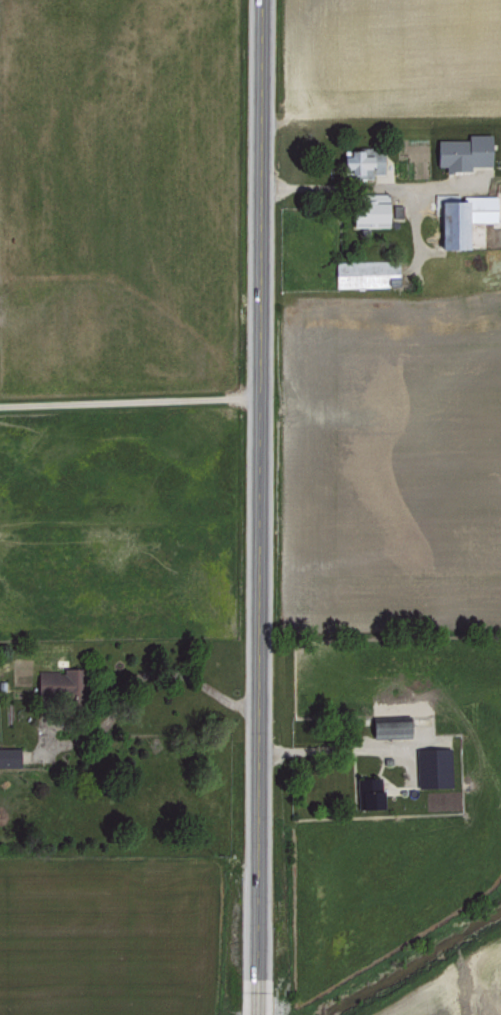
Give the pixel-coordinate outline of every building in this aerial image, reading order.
[(489,133),(466,133),(466,139),(435,138),(435,165),(444,165),(444,168),(489,169),(489,133)] [(372,177),(371,173),(382,172),(381,148),(342,150),(343,178),(372,177)] [(387,192),(358,193),(359,209),(350,209),(350,226),(388,225),(387,192)] [(467,221),(496,221),(496,196),(458,195),(458,193),(434,193),(434,203),(439,203),(439,248),(467,248),(467,221)] [(401,204),(392,204),(391,217),(401,217),(401,204)] [(336,287),(398,285),(397,259),(335,260),(336,287)] [(77,666),(60,669),(65,699),(82,696),(77,666)] [(408,736),(408,719),(370,720),(371,737),(408,736)] [(0,747),(0,767),(18,767),(18,747),(0,747)] [(416,748),(417,787),(451,786),(450,747),(416,748)] [(358,809),(381,808),(380,776),(357,777),(358,809)]
